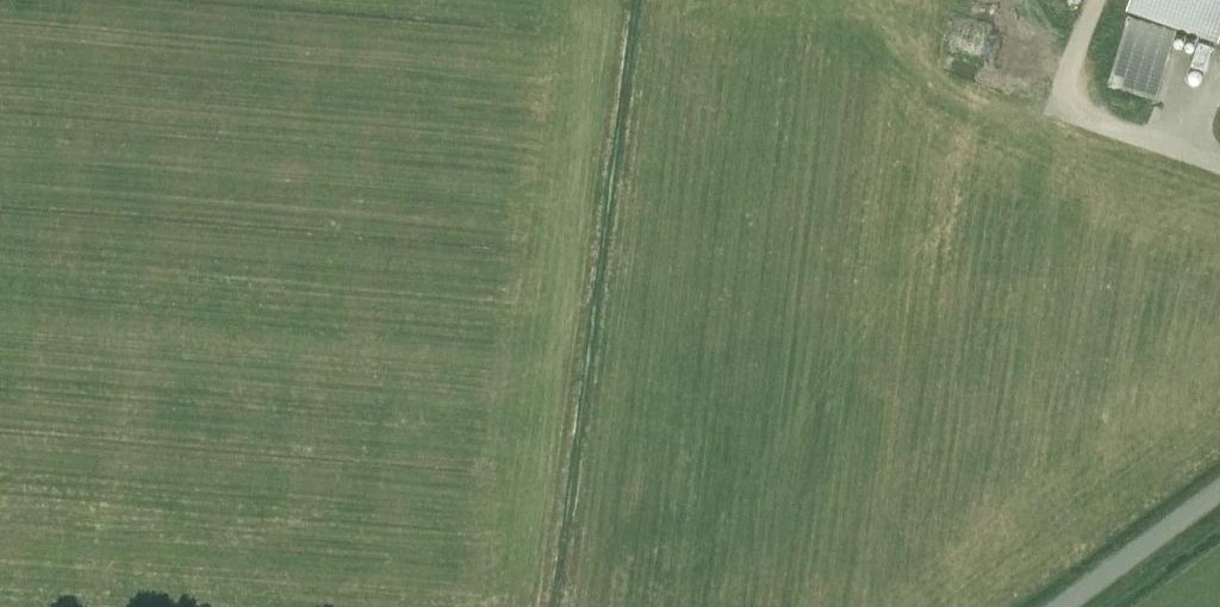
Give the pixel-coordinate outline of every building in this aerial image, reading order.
[(1125,8),(1215,41),(1213,47),(1219,49),(1219,0),(1128,0),(1125,8)]
